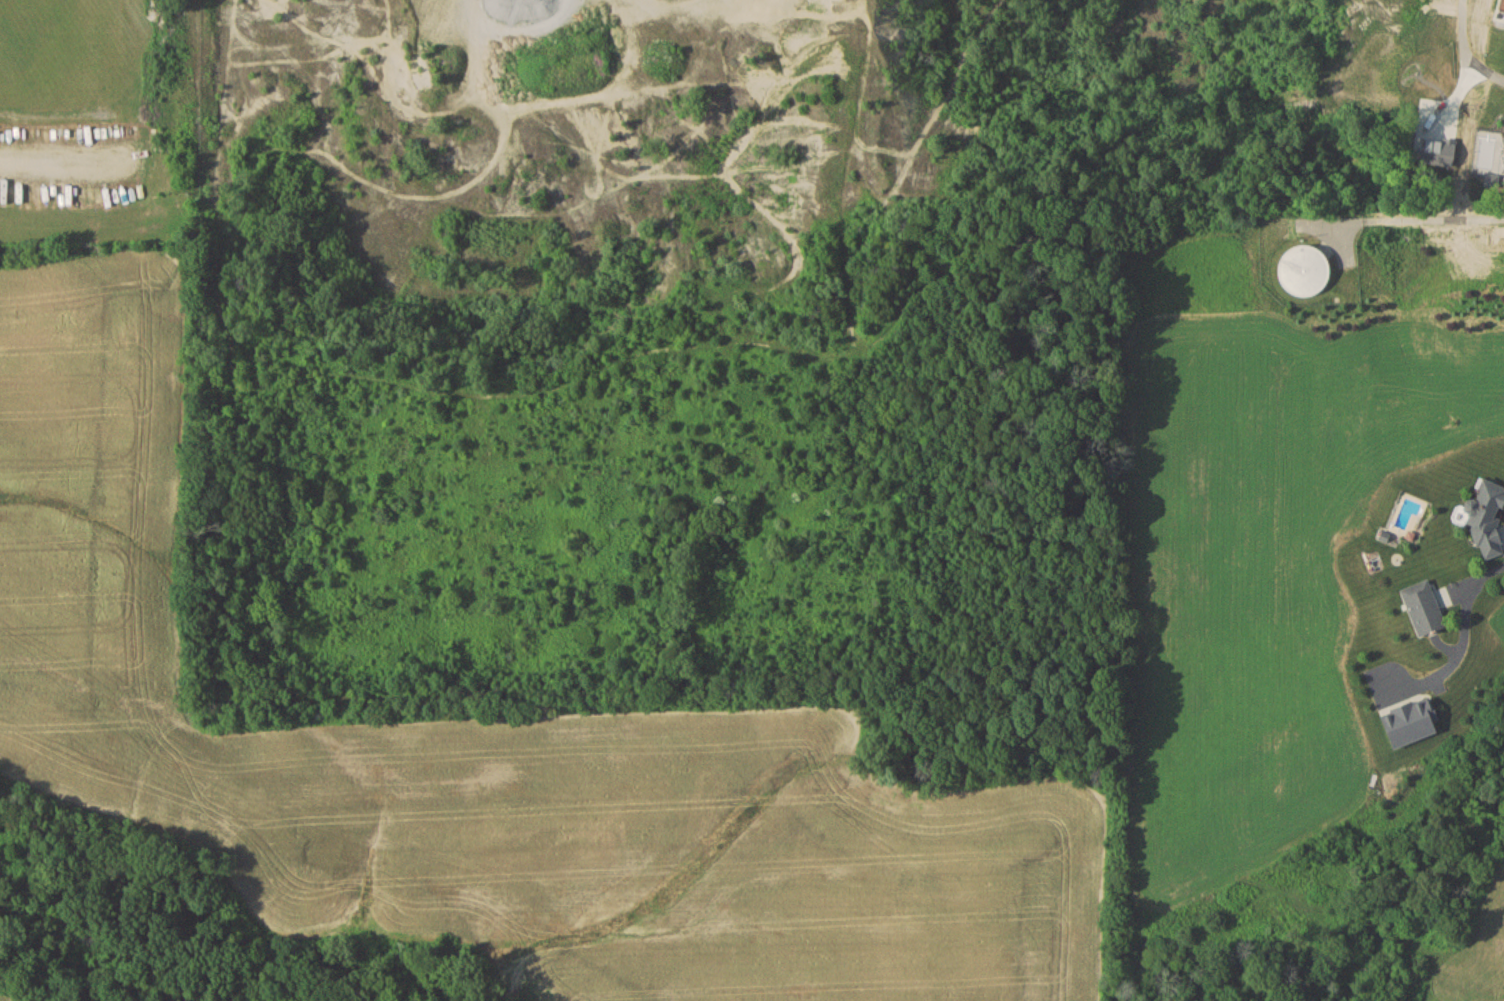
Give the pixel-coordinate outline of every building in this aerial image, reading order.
[(1289,297),(1323,290),(1314,244),(1280,251),(1289,297)] [(1496,529),(1498,523),(1497,518),(1503,500),(1503,488),(1480,479),(1471,501),(1460,504),(1453,523),(1471,530),(1480,561),(1503,555),(1496,529)] [(1416,637),(1445,627),(1428,579),(1399,589),(1416,637)] [(1389,751),(1439,732),(1426,696),(1376,715),(1389,751)]
